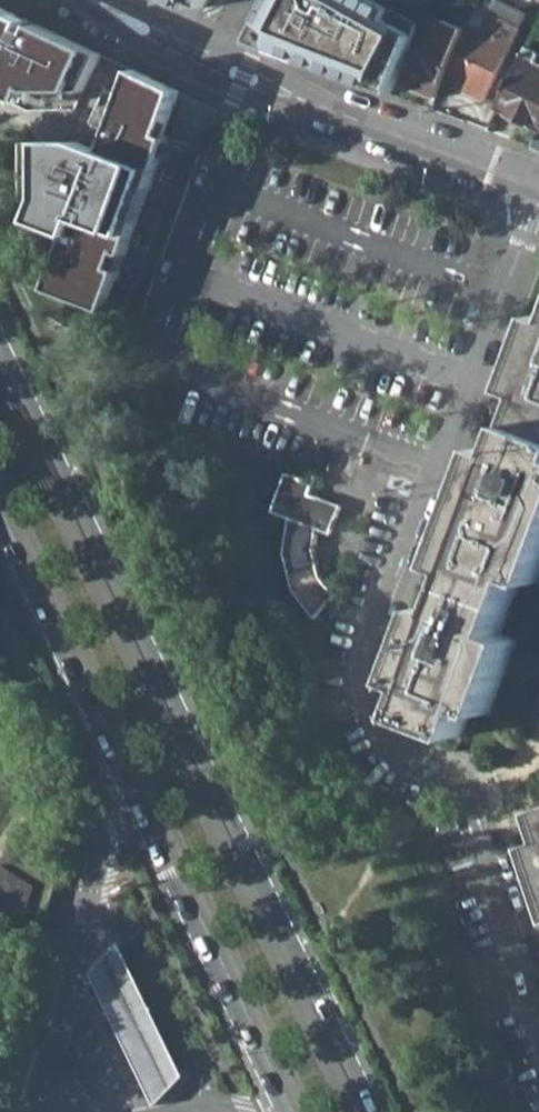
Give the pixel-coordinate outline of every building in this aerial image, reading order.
[(270,46),(274,48),(326,69),(393,93),(425,22),(398,7),(402,0),(272,0),(256,29),(273,38),(270,46)] [(469,0),(460,17),(472,23),(480,6),(469,0)] [(498,1),(483,30),(471,24),(469,28),(446,80),(486,100),(522,28),(521,28),(527,15),(498,1)] [(0,3),(0,89),(25,101),(29,84),(39,90),(78,88),(95,50),(0,3)] [(457,23),(469,28),(471,24),(472,23),(460,17),(457,23)] [(419,50),(405,82),(439,97),(446,80),(469,28),(457,23),(447,18),(435,45),(431,55),(419,50)] [(256,29),(251,38),(270,46),(273,38),(256,29)] [(419,50),(431,55),(435,45),(424,40),(419,50)] [(498,107),(499,107),(538,128),(538,63),(538,62),(538,59),(538,52),(529,48),(528,47),(498,107)] [(163,134),(179,90),(134,70),(104,151),(81,143),(43,142),(41,197),(34,221),(68,235),(47,289),(106,310),(170,138),(163,134)] [(462,736),(472,706),(488,712),(515,639),(499,632),(521,575),(536,582),(538,574),(538,314),(536,312),(508,387),(521,393),(500,450),(487,444),(442,563),(456,568),(441,611),(426,604),(415,632),(398,678),(413,685),(404,709),(403,713),(421,720),(462,736)] [(290,590),(313,619),(334,593),(322,578),(315,551),(318,529),(328,533),(339,505),(307,492),(311,482),(283,471),(267,511),(285,518),(280,552),(290,590)] [(531,842),(538,867),(538,840),(531,842)] [(121,941),(91,971),(156,1106),(186,1075),(121,941)]
